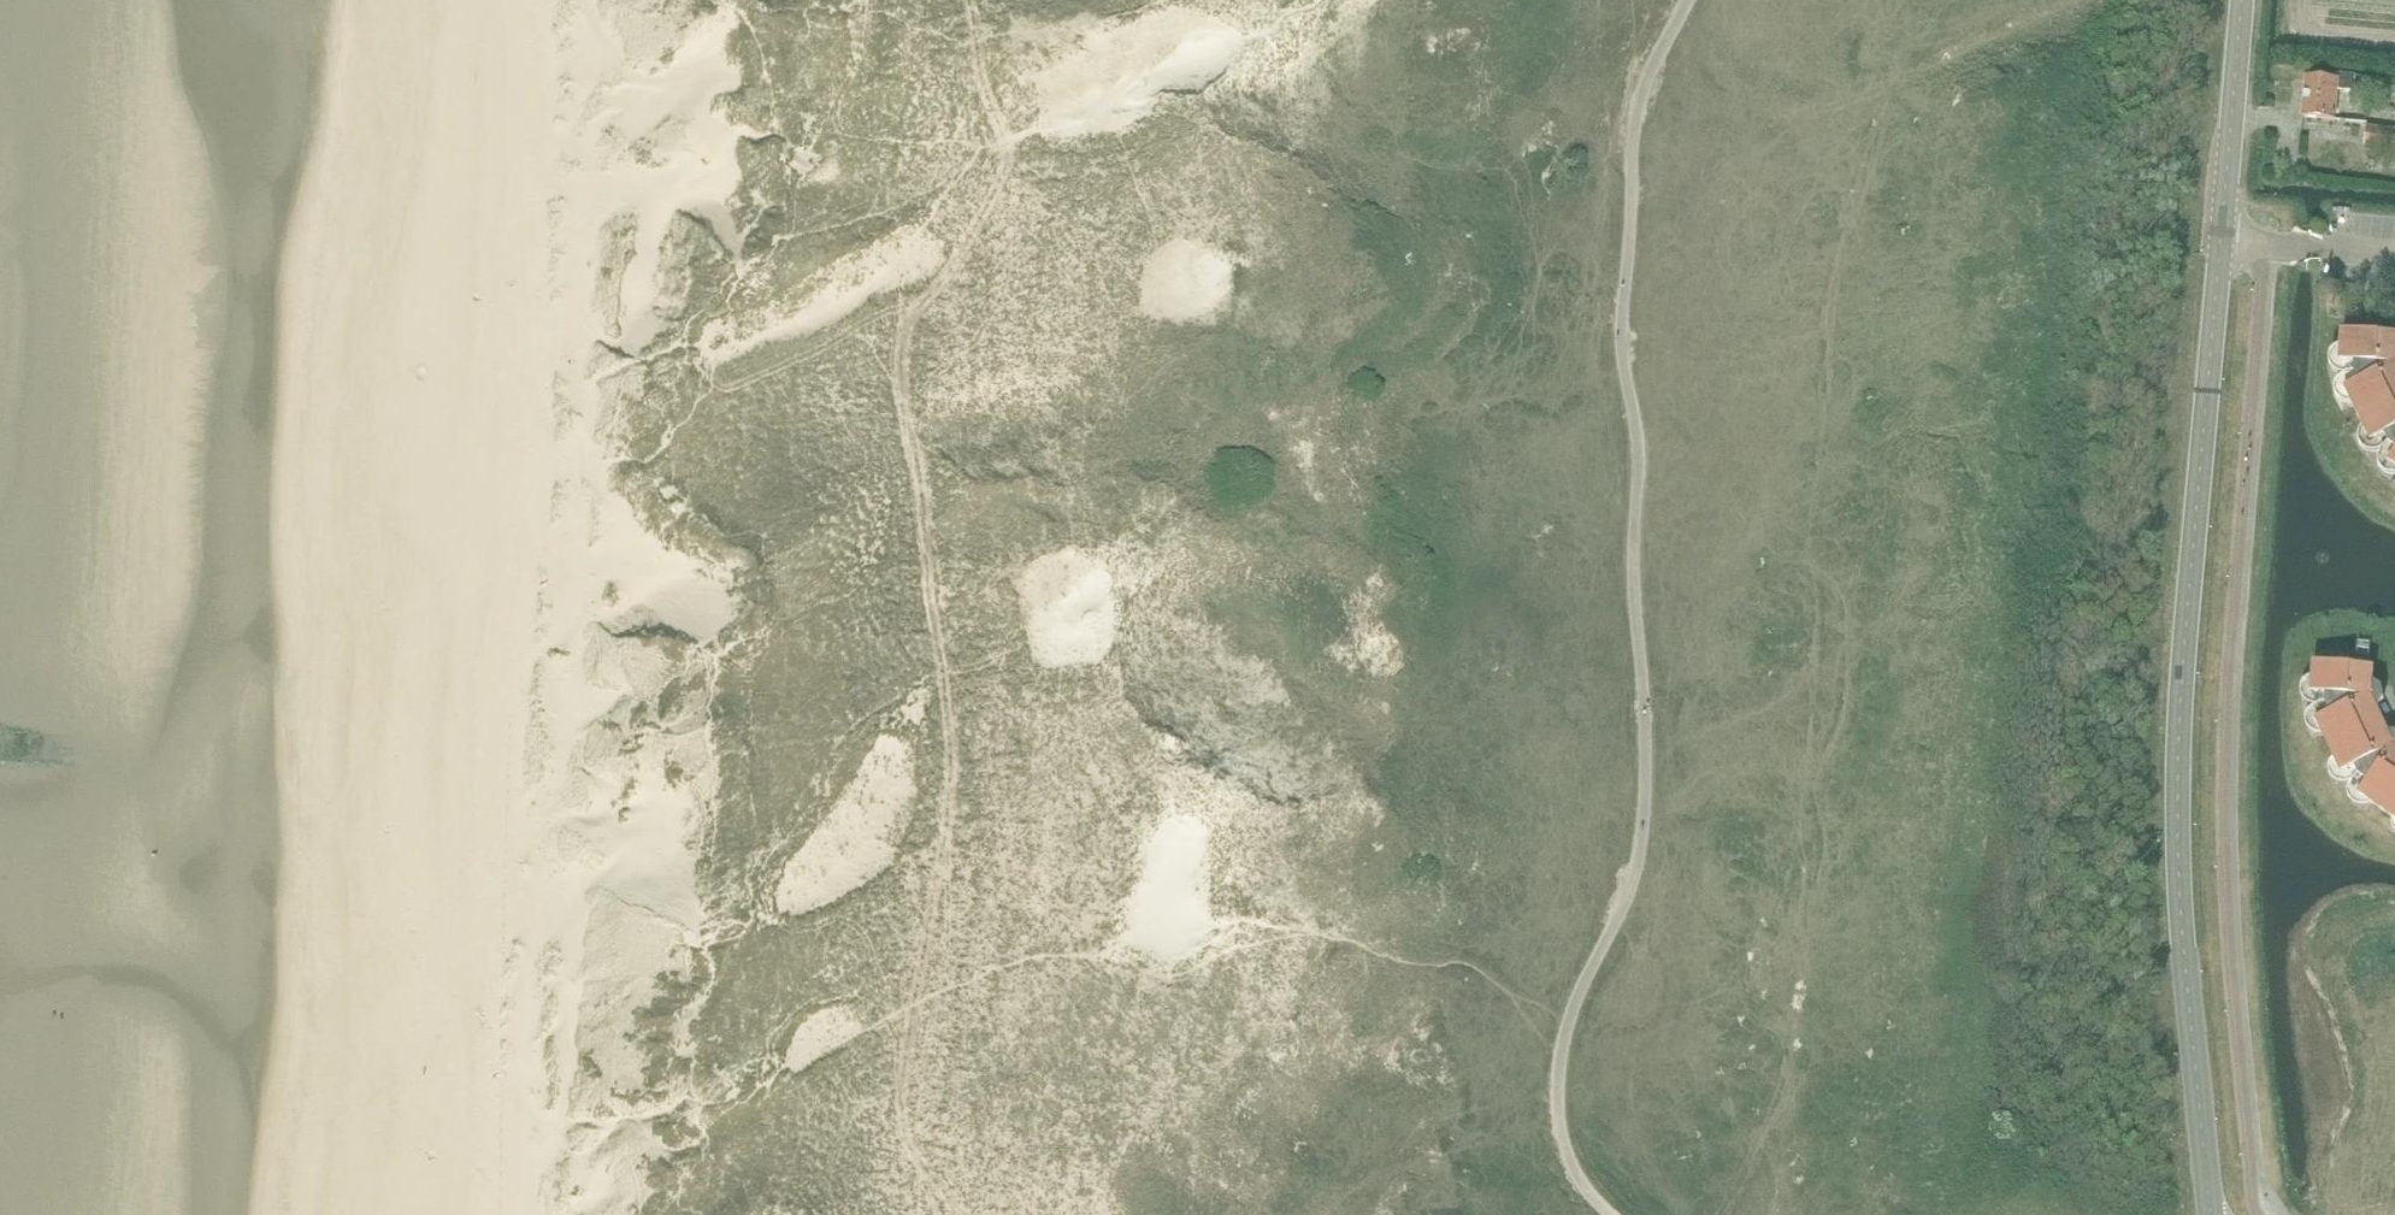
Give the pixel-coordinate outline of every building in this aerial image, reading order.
[(2354,94),(2355,77),(2337,76),(2336,82),(2306,79),(2302,117),(2334,120),(2337,92),(2354,94)] [(2366,127),(2363,145),(2394,149),(2394,131),(2366,127)] [(2342,334),(2340,364),(2355,365),(2354,375),(2358,384),(2345,391),(2371,444),(2384,437),(2389,446),(2394,450),(2394,338),(2342,334)] [(2388,732),(2377,709),(2384,700),(2382,687),(2372,681),(2373,667),(2313,662),(2311,693),(2326,694),(2325,704),(2329,713),(2316,719),(2341,773),(2354,767),(2358,776),(2367,781),(2358,794),(2394,819),(2394,732),(2388,732)]
